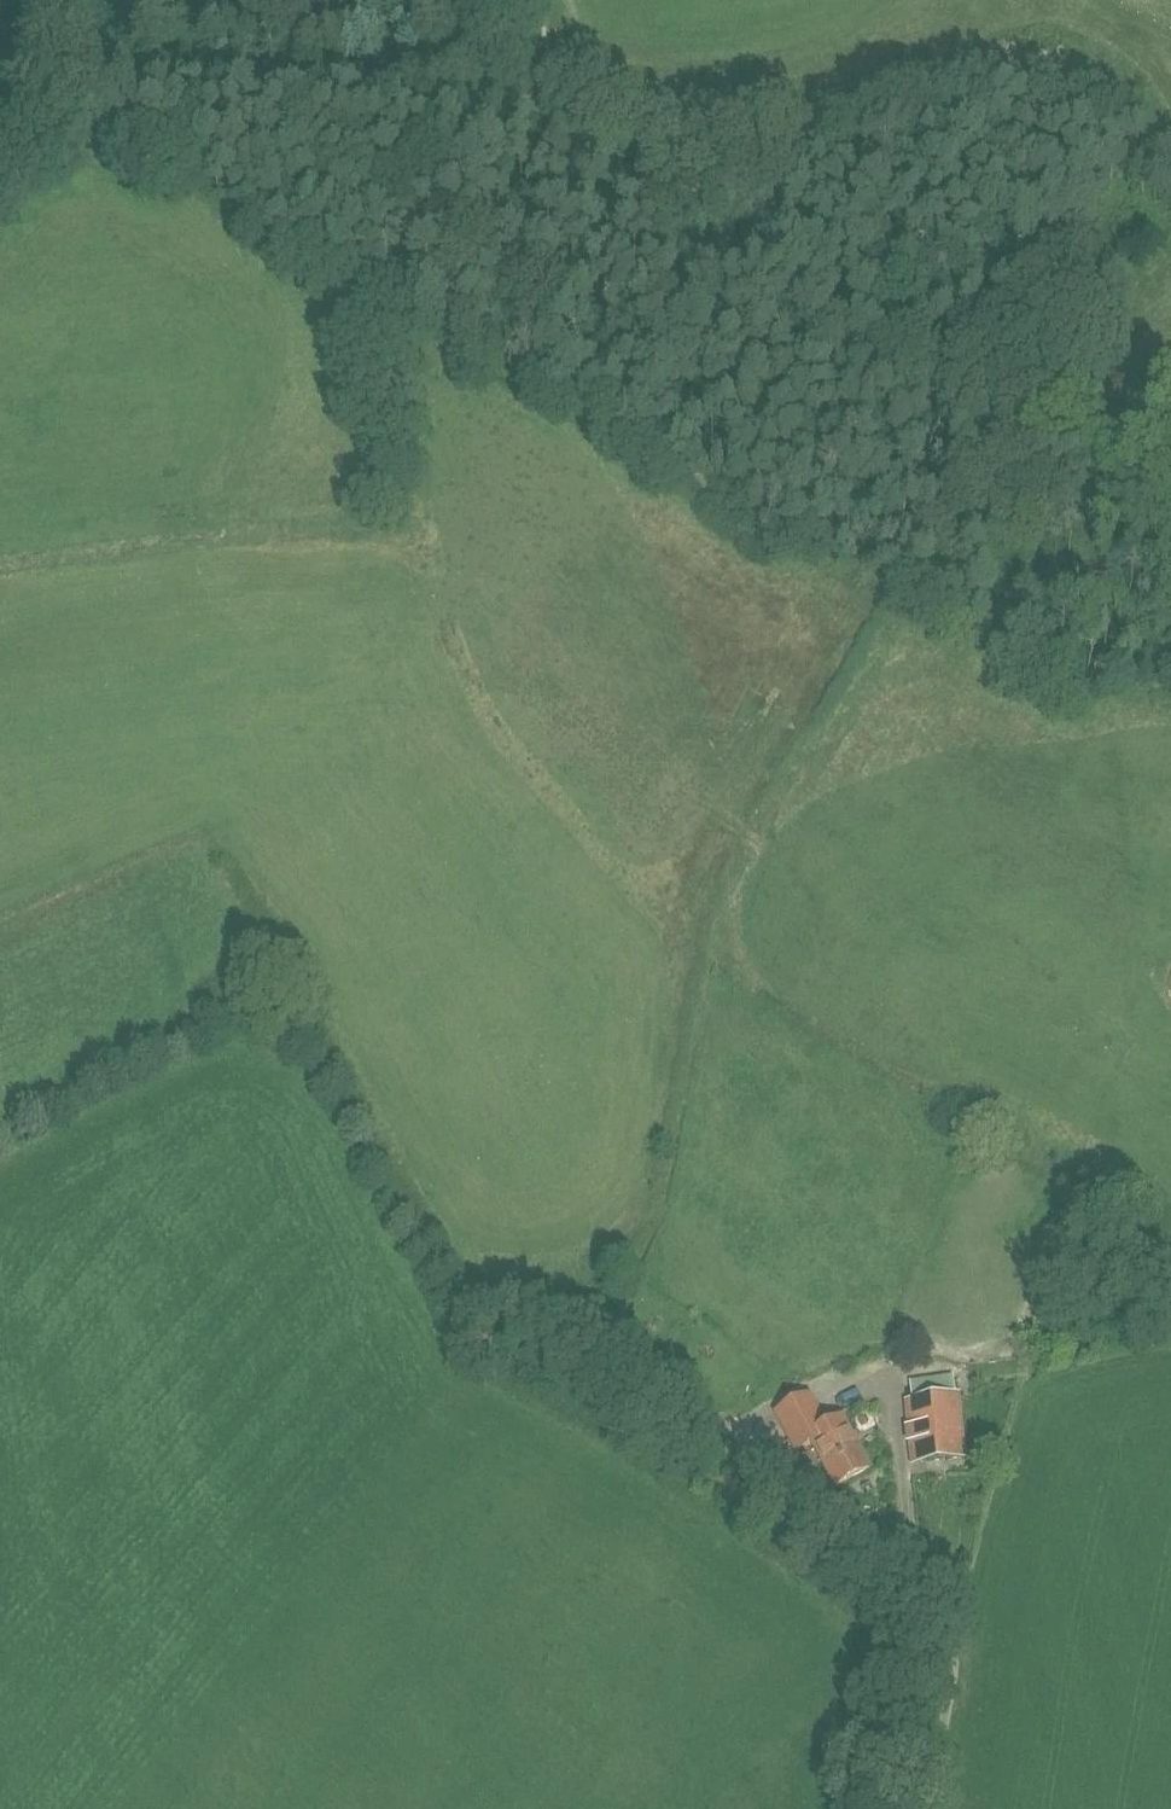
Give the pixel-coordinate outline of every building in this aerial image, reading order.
[(842,1417),(829,1424),(827,1419),(822,1421),(808,1395),(776,1413),(797,1450),(812,1442),(836,1487),(870,1468),(842,1417)] [(965,1458),(960,1395),(907,1400),(912,1462),(965,1458)]
